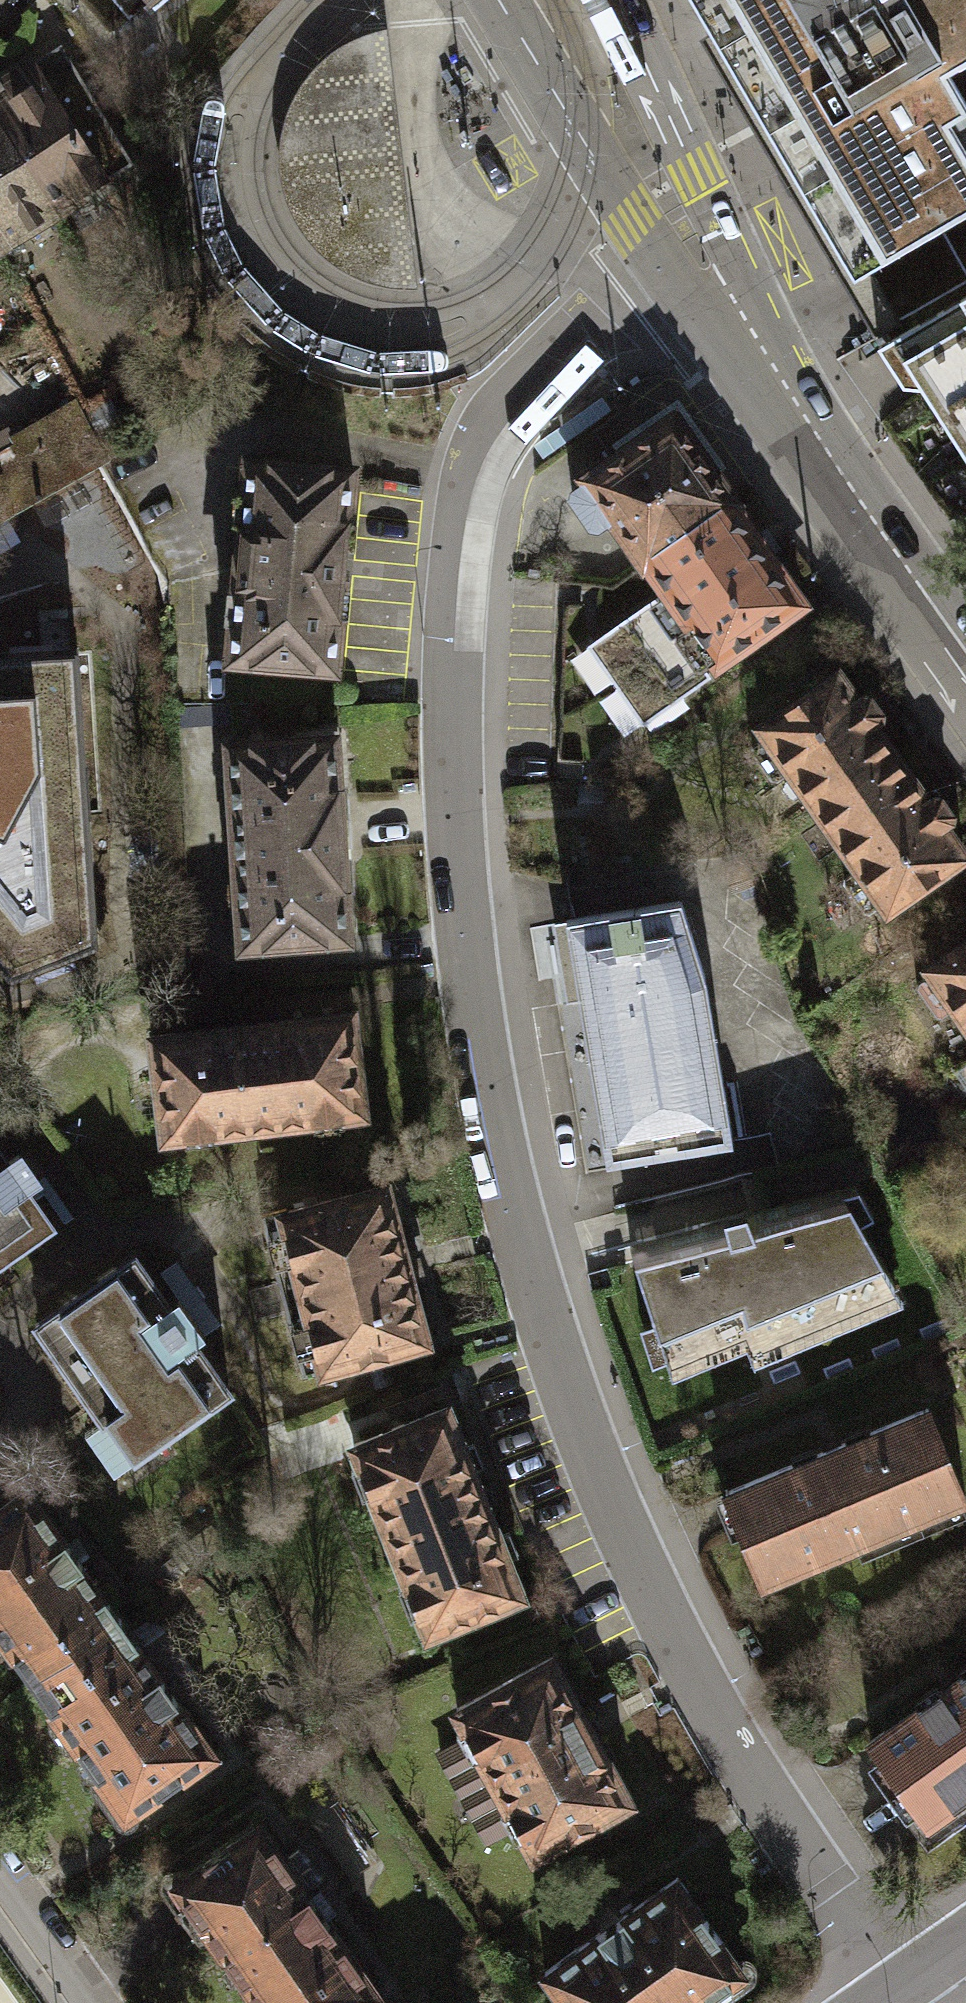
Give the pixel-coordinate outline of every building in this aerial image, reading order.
[(843,283),(877,264),(965,212),(965,117),(949,89),(965,79),(965,0),(679,0),(843,283)] [(311,247),(329,261),(363,278),(388,285),(417,286),(389,29),(362,35),(336,47),(309,71),(289,99),(280,121),(276,144),(275,165),(275,170),(281,196),(298,230),(311,247)] [(0,85),(0,120),(56,209),(96,184),(112,174),(131,162),(58,48),(34,63),(18,73),(0,85)] [(0,120),(0,245),(56,209),(0,120)] [(884,348),(905,380),(924,381),(965,448),(965,297),(884,348)] [(0,458),(0,519),(97,464),(105,459),(91,434),(95,432),(79,402),(11,440),(16,449),(0,458)] [(727,501),(666,414),(571,481),(580,493),(561,506),(590,549),(609,536),(632,568),(727,501)] [(16,449),(11,440),(5,430),(0,432),(0,458),(16,449)] [(249,460),(231,659),(334,668),(352,469),(249,460)] [(0,519),(0,539),(19,572),(43,558),(47,565),(100,535),(105,544),(134,528),(97,464),(0,519)] [(675,648),(696,678),(704,672),(715,687),(812,619),(727,501),(632,568),(654,601),(683,642),(675,648)] [(683,642),(654,601),(581,652),(639,734),(703,688),(696,678),(675,648),(683,642)] [(18,991),(98,958),(80,668),(0,672),(0,970),(18,991)] [(778,779),(800,811),(890,749),(871,722),(879,717),(880,710),(869,694),(863,694),(855,699),(838,674),(748,736),(755,747),(746,753),(768,786),(778,779)] [(336,737),(230,743),(242,946),(349,939),(336,737)] [(884,932),(965,875),(965,859),(943,825),(950,820),(949,813),(938,797),(932,796),(926,800),(890,749),(800,811),(849,881),(839,888),(864,924),(874,917),(884,932)] [(602,931),(562,938),(603,1181),(732,1161),(705,998),(680,919),(633,926),(602,931)] [(965,1042),(965,945),(918,980),(924,987),(914,994),(935,1022),(945,1014),(965,1042)] [(360,1026),(158,1049),(170,1149),(372,1127),(360,1026)] [(51,1222),(25,1187),(36,1179),(16,1151),(5,1159),(0,1152),(0,1258),(51,1222)] [(273,1234),(315,1392),(439,1359),(397,1202),(273,1234)] [(725,1257),(632,1282),(650,1338),(638,1342),(649,1379),(665,1375),(671,1395),(747,1361),(755,1381),(902,1316),(885,1283),(861,1238),(873,1230),(859,1203),(840,1207),(845,1221),(752,1251),(745,1232),(721,1238),(725,1257)] [(133,1254),(38,1322),(134,1455),(228,1388),(194,1340),(203,1334),(176,1296),(167,1303),(133,1254)] [(965,1518),(965,1506),(930,1417),(718,1502),(758,1601),(965,1518)] [(358,1462),(431,1647),(527,1609),(454,1425),(358,1462)] [(128,1635),(32,1502),(0,1525),(0,1642),(38,1698),(128,1635)] [(128,1635),(38,1698),(130,1831),(222,1768),(128,1635)] [(519,1833),(540,1876),(640,1817),(555,1669),(459,1721),(471,1745),(439,1763),(488,1850),(519,1833)] [(924,1848),(965,1819),(965,1683),(860,1757),(924,1848)] [(263,1838),(176,1900),(250,2002),(381,2002),(263,1838)] [(563,2002),(741,2002),(756,1992),(685,1896),(555,1992),(563,2002)]
